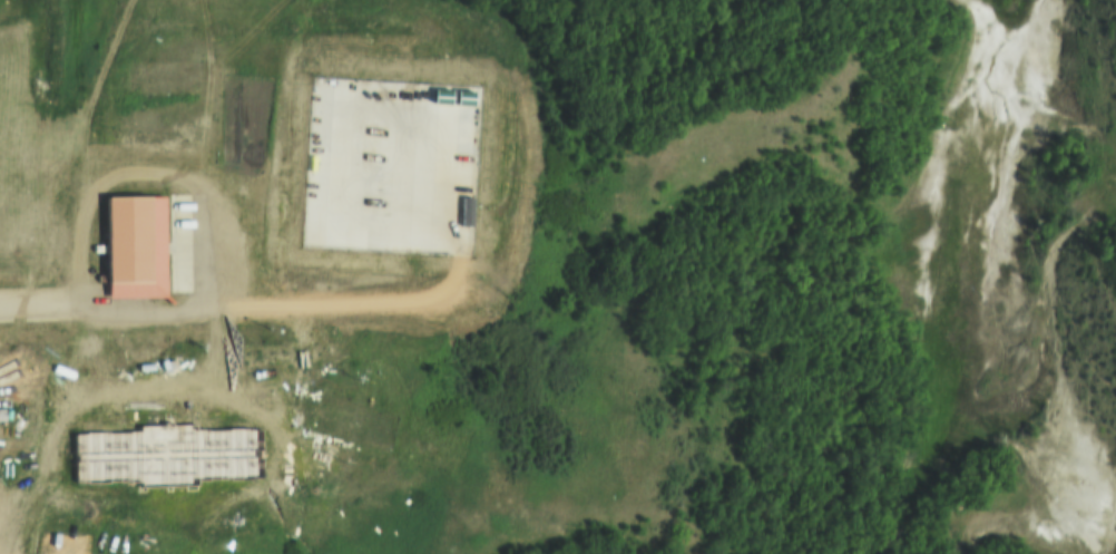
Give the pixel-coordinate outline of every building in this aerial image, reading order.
[(101,198),(161,198),(161,301),(101,301),(101,198)] [(136,483),(72,483),(72,432),(136,432),(136,426),(192,426),(192,432),(256,431),(256,483),(192,483),(192,490),(136,492),(136,483)]
